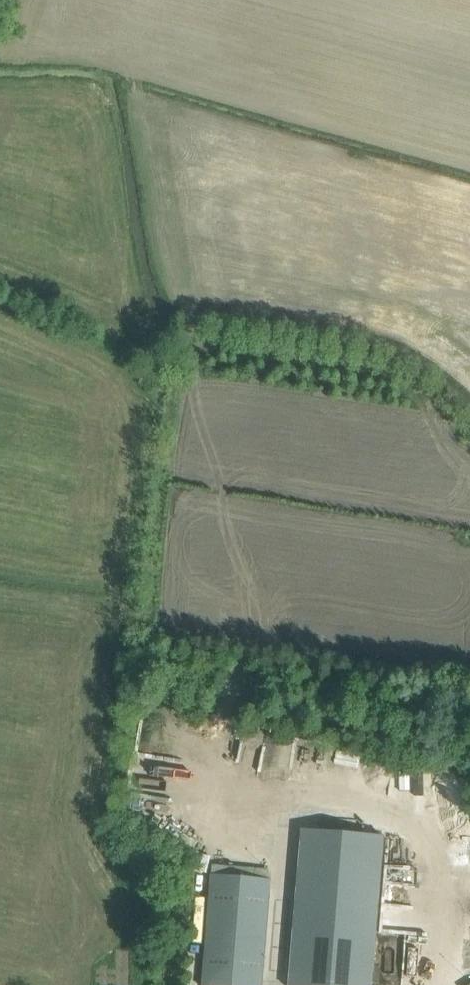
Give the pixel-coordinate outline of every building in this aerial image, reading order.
[(383,838),(303,832),(291,984),(372,984),(383,838)] [(272,879),(210,874),(201,984),(263,984),(272,879)]
